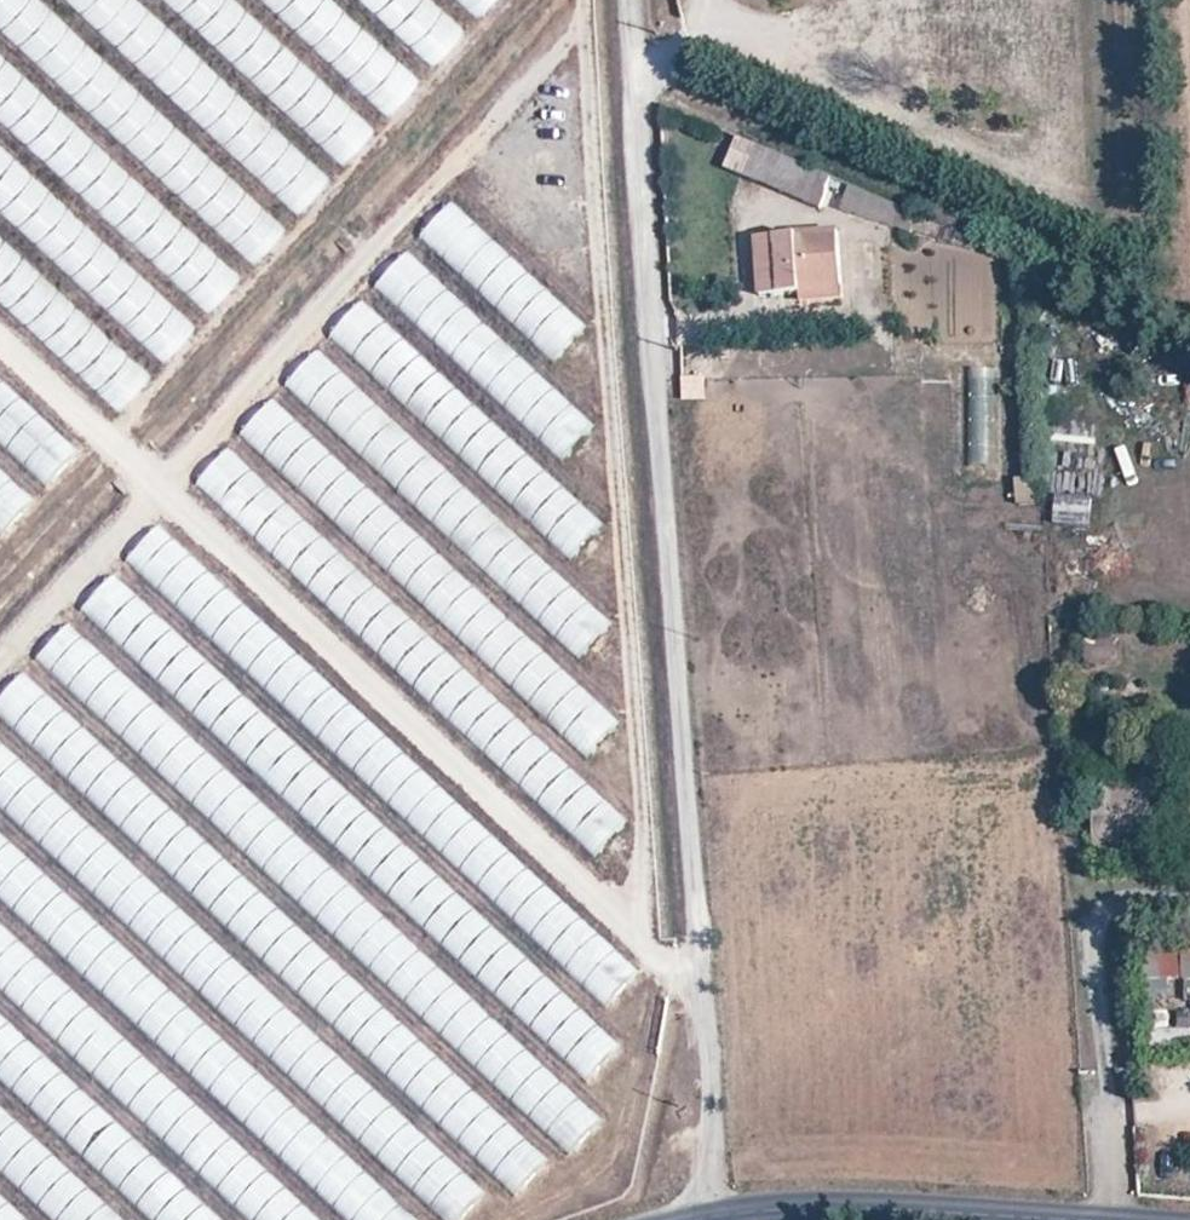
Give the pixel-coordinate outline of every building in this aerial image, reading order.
[(283,227),(40,0),(0,0),(0,30),(250,263),(283,227)] [(329,175),(139,0),(66,0),(296,211),(329,175)] [(373,130),(235,0),(164,0),(339,165),(373,130)] [(386,114),(419,78),(334,0),(263,0),(386,114)] [(433,62),(464,29),(433,0),(365,0),(433,62)] [(476,15),(490,0),(460,0),(476,15)] [(993,16),(972,17),(974,67),(995,66),(993,16)] [(241,273),(0,52),(0,123),(206,311),(241,273)] [(752,139),(738,171),(818,206),(831,175),(752,139)] [(840,204),(882,220),(890,200),(848,184),(840,204)] [(419,234),(554,362),(587,327),(452,199),(419,234)] [(8,317),(27,297),(45,298),(45,280),(22,258),(22,250),(0,229),(0,310),(8,317)] [(757,238),(761,295),(780,293),(801,291),(842,288),(838,232),(757,238)] [(372,286),(560,458),(593,422),(405,250),(372,286)] [(842,288),(801,291),(802,306),(843,302),(842,288)] [(562,666),(610,615),(321,343),(191,480),(549,816),(567,796),(559,788),(579,766),(576,763),(619,719),(562,666)] [(704,398),(704,374),(681,374),(681,398),(704,398)] [(5,536),(41,496),(0,460),(0,531),(5,536)] [(1036,501),(1036,475),(1015,475),(1014,501),(1036,501)] [(1091,523),(1091,495),(1053,494),(1053,523),(1091,523)] [(1119,636),(1085,638),(1087,660),(1121,658),(1119,636)] [(272,787),(428,931),(458,899),(341,792),(343,791),(256,711),(233,736),(280,779),(272,787)] [(441,975),(170,722),(158,735),(191,765),(190,767),(210,786),(195,802),(413,1005),(441,975)] [(172,804),(120,794),(115,822),(149,829),(145,845),(167,849),(168,842),(185,845),(188,832),(167,828),(172,804)] [(184,889),(375,1060),(382,1052),(393,1062),(415,1037),(220,861),(216,865),(199,850),(178,873),(190,884),(184,889)] [(1147,943),(1147,977),(1189,977),(1189,943),(1147,943)] [(1156,1005),(1176,1004),(1174,979),(1155,980),(1156,1005)] [(1169,1027),(1168,1009),(1149,1010),(1150,1044),(1189,1042),(1189,1026),(1169,1027)] [(586,1078),(618,1043),(595,1023),(564,1058),(586,1078)] [(570,1092),(543,1124),(574,1150),(601,1118),(570,1092)] [(157,1209),(181,1182),(96,1107),(71,1135),(157,1209)] [(0,1180),(0,1219),(42,1219),(0,1180)]
